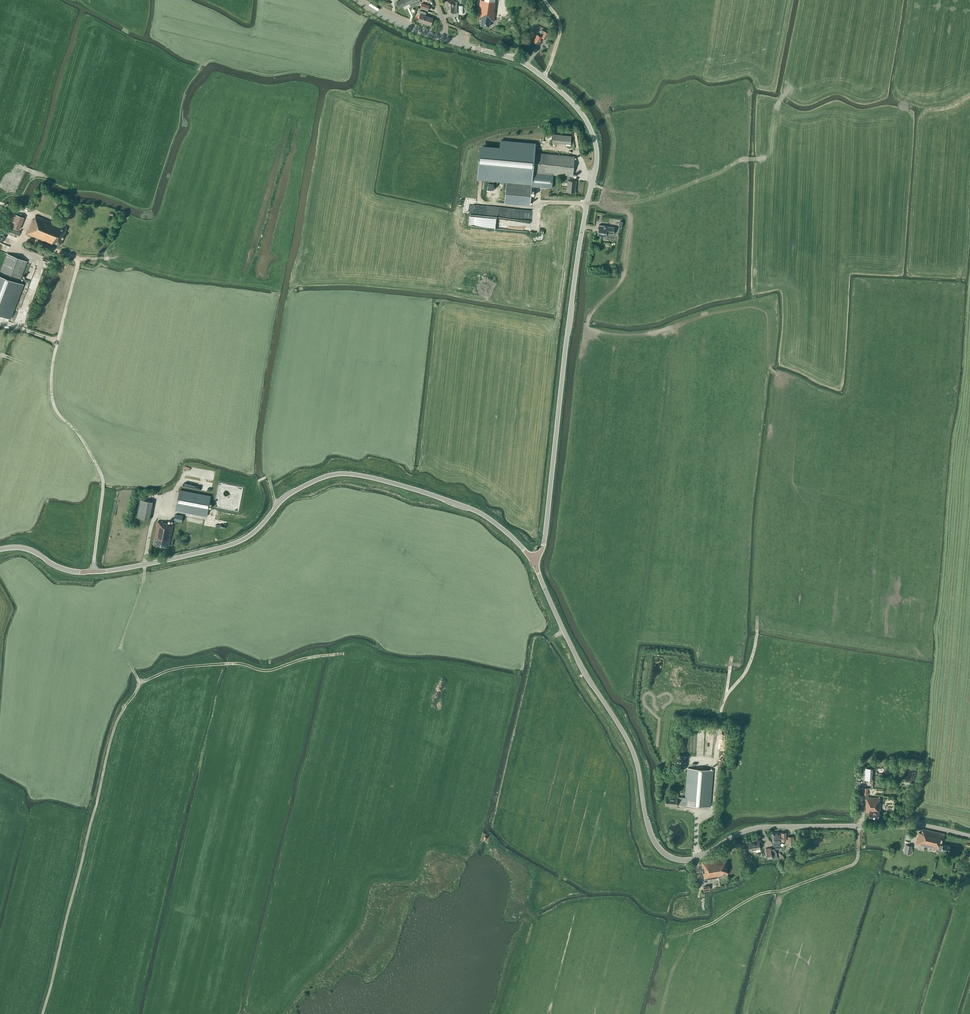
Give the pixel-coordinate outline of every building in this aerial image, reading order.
[(497,10),(498,0),(479,0),(477,17),(482,18),(481,26),(489,27),(490,19),(494,20),(496,10),(497,10)] [(454,13),(457,13),(457,2),(454,2),(454,1),(447,1),(447,13),(454,14),(454,13)] [(418,21),(431,26),(433,18),(425,16),(426,13),(420,11),(419,14),(420,14),(418,21)] [(537,34),(533,41),(539,44),(542,37),(546,39),(548,34),(544,31),(542,30),(540,32),(539,35),(537,34)] [(552,142),(570,144),(571,136),(553,134),(552,142)] [(548,181),(548,175),(564,176),(563,183),(567,183),(567,192),(575,193),(576,182),(569,181),(569,177),(572,177),(574,156),(535,153),(536,144),(501,141),(500,151),(479,149),(477,178),(532,183),(534,185),(536,186),(541,187),(544,186),(546,185),(547,183),(548,181)] [(532,185),(506,183),(504,203),(530,205),(532,185)] [(13,213),(8,226),(19,230),(24,217),(13,213)] [(35,215),(33,220),(32,219),(26,234),(51,244),(52,242),(59,245),(61,240),(63,235),(66,227),(60,225),(60,226),(56,224),(35,215)] [(606,236),(606,233),(613,234),(614,227),(607,226),(599,225),(597,235),(606,236)] [(6,233),(17,238),(19,232),(8,227),(6,233)] [(19,283),(27,262),(7,254),(0,271),(0,276),(19,283)] [(31,263),(24,279),(30,281),(36,265),(31,263)] [(0,277),(0,316),(11,320),(24,286),(0,277)] [(176,511),(207,516),(211,496),(180,490),(176,511)] [(152,502),(140,500),(137,517),(149,520),(152,502)] [(169,540),(170,541),(173,524),(157,521),(154,538),(155,538),(154,545),(168,547),(169,540)] [(686,756),(676,755),(675,767),(685,768),(686,756)] [(904,780),(911,782),(914,767),(907,765),(904,780)] [(685,805),(710,807),(713,770),(688,768),(685,797),(677,797),(677,798),(666,797),(665,806),(677,806),(677,803),(685,804),(685,805)] [(865,812),(870,812),(869,818),(879,818),(879,812),(880,812),(881,803),(880,803),(880,798),(866,797),(865,812)] [(943,845),(942,845),(944,834),(922,829),(922,833),(919,832),(916,844),(919,845),(918,849),(924,850),(925,846),(949,852),(950,846),(943,845)] [(772,833),(772,842),(772,843),(776,849),(780,849),(780,843),(778,843),(778,842),(781,842),(781,841),(786,841),(786,833),(772,833)] [(756,852),(760,851),(760,849),(759,842),(748,844),(749,853),(752,852),(752,850),(755,849),(756,852)] [(904,853),(911,854),(912,846),(906,844),(904,853)] [(776,853),(774,849),(771,849),(770,848),(765,849),(767,859),(772,858),(772,859),(777,858),(776,853)] [(725,857),(701,861),(704,878),(728,874),(725,857)]
